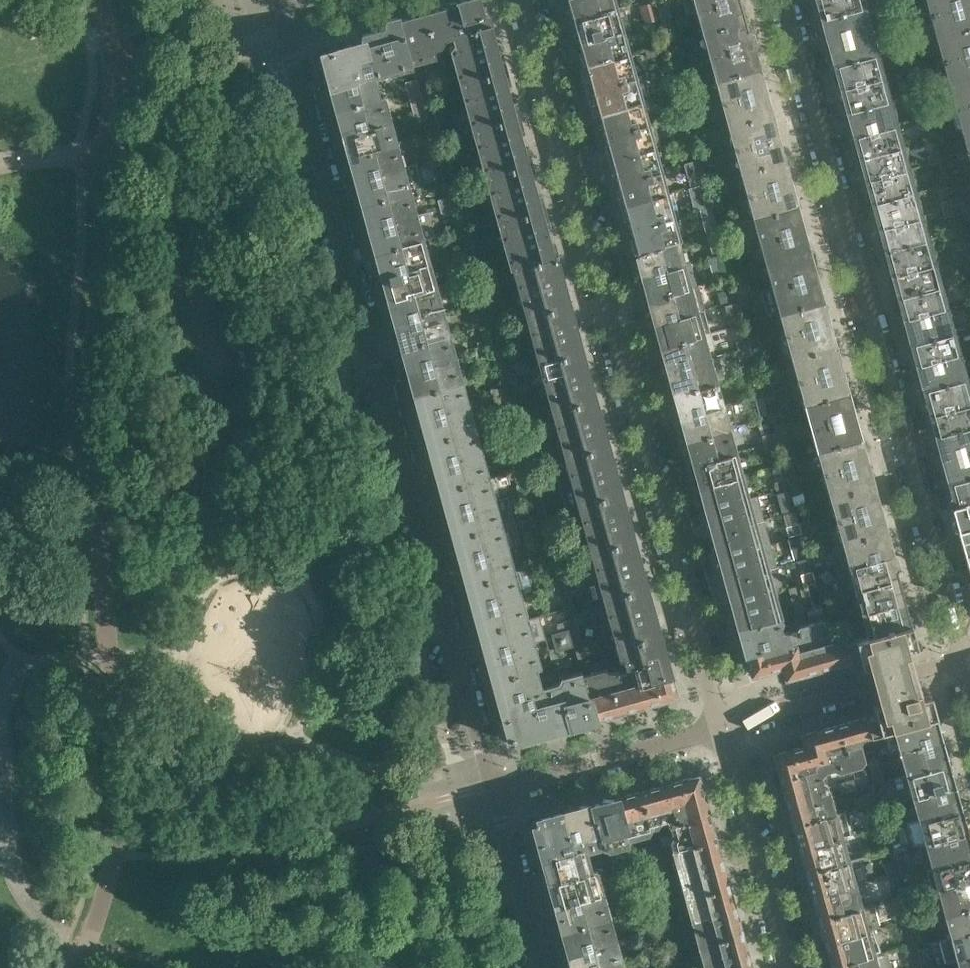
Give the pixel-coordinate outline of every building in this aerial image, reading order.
[(485,0),(458,0),(448,3),(456,33),(491,24),(485,0)] [(615,0),(568,0),(573,20),(612,9),(617,8),(615,0)] [(701,9),(735,0),(698,0),(701,9)] [(740,0),(735,0),(701,9),(707,32),(746,22),(740,0)] [(858,0),(816,0),(822,19),(860,8),(858,0)] [(934,13),(969,3),(969,0),(930,0),(934,13)] [(456,33),(448,3),(424,10),(435,49),(440,47),(445,40),(453,37),(456,33)] [(934,13),(940,36),(969,28),(969,3),(934,13)] [(867,32),(860,8),(822,19),(828,42),(867,32)] [(619,32),(612,9),(573,20),(579,43),(619,32)] [(435,49),(424,10),(399,17),(411,58),(434,52),(435,49)] [(411,58),(399,17),(386,20),(386,28),(377,30),(388,70),(412,63),(411,58)] [(752,45),(746,22),(707,32),(713,56),(752,45)] [(498,47),(491,24),(456,33),(453,37),(459,58),(498,47)] [(940,36),(947,59),(969,53),(969,28),(940,36)] [(388,70),(377,30),(363,34),(362,42),(353,45),(361,76),(370,74),(370,75),(388,70)] [(625,55),(619,32),(579,43),(586,66),(625,55)] [(873,55),(867,32),(828,42),(834,65),(873,55)] [(361,76),(353,45),(321,54),(327,77),(329,77),(332,85),(361,76)] [(759,68),(752,45),(713,56),(720,79),(759,68)] [(504,71),(498,47),(459,58),(465,81),(504,71)] [(947,59),(953,82),(969,78),(969,53),(947,59)] [(638,101),(631,78),(625,55),(586,66),(598,112),(638,101)] [(879,78),(873,55),(834,65),(841,88),(879,78)] [(765,91),(759,68),(720,79),(726,102),(765,91)] [(510,94),(504,71),(465,81),(471,104),(510,94)] [(377,98),(377,97),(370,75),(370,74),(361,76),(332,85),(338,108),(377,98)] [(421,86),(418,78),(407,82),(409,90),(421,86)] [(886,101),(879,78),(841,88),(847,112),(886,101)] [(953,82),(959,105),(969,102),(969,78),(953,82)] [(423,94),(421,86),(409,90),(411,97),(423,94)] [(771,115),(765,91),(726,102),(732,125),(771,115)] [(425,102),(423,94),(411,97),(413,105),(425,102)] [(517,117),(510,94),(471,104),(478,128),(517,117)] [(387,121),(380,96),(377,97),(377,98),(338,108),(345,132),(387,121)] [(644,124),(638,101),(598,112),(605,135),(644,124)] [(892,124),(886,101),(847,112),(853,135),(892,124)] [(427,109),(425,102),(413,105),(415,112),(427,109)] [(959,105),(966,129),(969,127),(969,102),(959,105)] [(429,117),(427,109),(415,112),(417,120),(429,117)] [(778,138),(771,115),(732,125),(739,148),(778,138)] [(523,140),(517,117),(478,128),(484,151),(523,140)] [(394,144),(387,121),(345,132),(348,143),(346,145),(348,153),(351,154),(351,156),(394,144)] [(650,147),(644,124),(605,135),(611,158),(650,147)] [(898,147),(892,124),(853,135),(860,158),(898,147)] [(784,161),(778,138),(739,148),(745,171),(784,161)] [(529,163),(523,140),(484,151),(491,174),(529,163)] [(400,168),(394,144),(351,156),(352,158),(350,161),(352,168),(355,169),(358,180),(400,168)] [(663,194),(657,171),(650,147),(611,158),(624,205),(663,194)] [(905,170),(898,147),(860,158),(866,181),(905,170)] [(440,157),(438,149),(426,152),(428,160),(440,157)] [(442,164),(440,157),(428,160),(430,167),(442,164)] [(790,184),(784,161),(745,171),(751,194),(790,184)] [(536,186),(529,163),(491,174),(497,197),(536,186)] [(407,192),(400,168),(358,180),(364,204),(407,192)] [(911,193),(905,170),(866,181),(872,204),(911,193)] [(797,207),(790,184),(751,194),(758,218),(797,207)] [(542,210),(536,186),(497,197),(503,220),(542,210)] [(413,216),(407,192),(364,204),(371,227),(413,216)] [(917,217),(911,193),(872,204),(879,227),(917,217)] [(676,241),(670,218),(663,194),(624,205),(637,252),(675,241),(676,241)] [(453,205),(451,196),(439,200),(441,208),(453,205)] [(455,212),(454,209),(453,205),(441,208),(443,215),(455,212)] [(803,230),(797,207),(758,218),(764,241),(803,230)] [(549,233),(542,210),(503,220),(510,244),(549,233)] [(420,239),(413,216),(371,227),(374,238),(372,240),(374,248),(377,249),(377,251),(420,239)] [(924,240),(917,217),(879,227),(885,250),(924,240)] [(809,253),(803,230),(764,241),(771,264),(809,253)] [(555,257),(549,233),(510,244),(516,267),(555,257)] [(426,263),(420,239),(377,251),(378,253),(376,256),(378,263),(381,264),(384,275),(426,263)] [(930,263),(924,240),(885,250),(892,274),(930,263)] [(682,265),(675,241),(637,252),(643,275),(682,265)] [(466,252),(464,244),(452,247),(454,255),(466,252)] [(726,252),(724,245),(712,248),(714,256),(726,252)] [(468,259),(467,255),(466,252),(454,255),(456,263),(468,259)] [(728,260),(726,252),(714,256),(716,263),(728,260)] [(816,277),(809,253),(771,264),(777,287),(816,277)] [(562,280),(555,257),(516,267),(523,291),(562,280)] [(433,287),(426,263),(384,275),(390,299),(433,287)] [(936,286),(930,263),(892,274),(898,297),(936,286)] [(688,288),(682,265),(643,275),(649,299),(688,288)] [(486,284),(484,276),(473,279),(475,286),(486,284)] [(822,300),(816,277),(777,287),(783,310),(822,300)] [(568,304),(562,280),(523,291),(529,315),(568,304)] [(943,309),(936,286),(898,297),(904,320),(943,309)] [(439,311),(433,287),(390,299),(397,322),(439,311)] [(694,311),(688,288),(649,299),(656,322),(694,311)] [(479,300),(477,292),(465,295),(467,303),(479,300)] [(739,299),(737,292),(725,295),(727,303),(739,299)] [(741,307),(739,299),(727,303),(729,310),(741,307)] [(481,307),(480,303),(479,300),(467,303),(470,310),(481,307)] [(828,323),(822,300),(783,310),(790,333),(828,323)] [(574,327),(568,304),(529,315),(536,338),(574,327)] [(949,332),(943,309),(904,320),(911,343),(949,332)] [(446,334),(439,311),(397,322),(400,333),(398,335),(400,343),(403,344),(403,346),(446,334)] [(701,335),(694,311),(656,322),(662,346),(701,335)] [(497,323),(495,315),(484,318),(486,326),(497,323)] [(499,332),(497,323),(486,326),(489,335),(499,332)] [(835,346),(828,323),(790,333),(796,357),(835,346)] [(581,351),(574,327),(536,338),(542,361),(581,351)] [(955,356),(949,332),(911,343),(917,366),(955,356)] [(452,358),(446,334),(403,346),(404,348),(402,351),(404,358),(407,359),(410,370),(452,358)] [(707,358),(701,335),(662,346),(669,369),(707,358)] [(752,346),(751,344),(750,338),(738,342),(740,349),(752,346)] [(492,347),(490,339),(478,342),(480,350),(492,347)] [(754,354),(752,346),(740,349),(742,357),(754,354)] [(841,369),(835,346),(796,357),(802,380),(841,369)] [(494,354),(493,350),(492,347),(480,350),(482,358),(494,354)] [(587,374),(581,351),(542,361),(549,385),(587,374)] [(962,379),(955,356),(917,366),(923,389),(962,379)] [(459,382),(452,358),(410,370),(416,394),(459,382)] [(714,382),(707,358),(669,369),(675,392),(714,382)] [(510,370),(507,362),(497,365),(499,373),(510,370)] [(847,392),(841,369),(802,380),(809,403),(847,392)] [(512,379),(510,370),(499,373),(502,382),(512,379)] [(594,398),(587,374),(549,385),(555,408),(594,398)] [(968,402),(962,379),(923,389),(930,413),(968,402)] [(465,405),(459,382),(416,394),(423,417),(465,405)] [(720,405),(714,382),(675,392),(682,416),(720,405)] [(765,393),(764,390),(763,385),(751,389),(753,396),(765,393)] [(505,395),(503,387),(491,390),(494,398),(505,395)] [(854,416),(847,392),(809,403),(815,426),(854,416)] [(767,401),(765,393),(753,396),(755,404),(767,401)] [(507,402),(506,397),(505,395),(494,398),(496,405),(507,402)] [(600,421),(594,398),(555,408),(561,432),(600,421)] [(968,402),(930,413),(936,436),(969,426),(969,408),(968,402)] [(472,429),(465,405),(423,417),(426,428),(424,430),(426,438),(429,439),(429,441),(472,429)] [(727,429),(720,405),(682,416),(688,439),(727,429)] [(523,417),(520,409),(510,412),(512,420),(523,417)] [(860,439),(854,416),(815,426),(821,449),(860,439)] [(525,426),(523,417),(512,420),(515,429),(525,426)] [(607,445),(600,421),(561,432),(568,456),(607,445)] [(936,436),(942,459),(969,451),(969,426),(936,436)] [(478,453),(472,429),(429,441),(430,443),(428,446),(430,453),(433,454),(436,465),(478,453)] [(733,452),(727,429),(688,439),(694,463),(733,452)] [(778,440),(777,436),(775,432),(764,436),(766,443),(778,440)] [(518,442),(516,435),(504,438),(507,445),(518,442)] [(866,462),(860,439),(821,449),(828,472),(866,462)] [(780,448),(778,440),(766,443),(768,451),(780,448)] [(520,450),(519,444),(518,442),(507,445),(509,453),(520,450)] [(613,468),(607,445),(568,456),(574,479),(613,468)] [(942,459),(949,482),(969,476),(969,451),(942,459)] [(739,476),(733,452),(694,463),(701,486),(739,476)] [(485,477),(478,453),(436,465),(442,488),(485,477)] [(536,465),(533,456),(523,459),(525,468),(536,465)] [(873,485),(866,462),(828,472),(834,495),(873,485)] [(538,473),(536,465),(525,468),(527,476),(538,473)] [(620,492),(613,468),(574,479),(581,502),(620,492)] [(746,499),(739,476),(701,486),(707,510),(746,499)] [(949,482),(955,504),(969,500),(969,476),(949,482)] [(491,501),(485,477),(442,488),(449,512),(491,501)] [(790,487),(789,483),(788,479),(776,483),(778,490),(790,487)] [(531,490),(529,482),(517,485),(520,493),(531,490)] [(879,508),(873,485),(834,495),(840,519),(879,508)] [(793,495),(790,487),(778,490),(781,498),(793,495)] [(533,497),(531,491),(531,490),(520,493),(522,501),(533,497)] [(626,515),(620,492),(581,502),(587,526),(626,515)] [(752,523),(746,499),(707,510),(714,533),(752,523)] [(955,504),(951,505),(958,529),(969,526),(969,500),(955,504)] [(498,524),(491,501),(449,512),(452,523),(450,525),(452,532),(455,534),(455,536),(498,524)] [(548,511),(546,503),(536,506),(538,514),(548,511)] [(886,531),(879,508),(840,519),(847,542),(886,531)] [(551,520),(548,511),(538,514),(540,523),(551,520)] [(632,539),(626,515),(587,526),(594,549),(632,539)] [(759,546),(752,523),(714,533),(720,557),(759,546)] [(504,548),(498,524),(455,536),(456,538),(454,541),(456,548),(459,549),(462,560),(504,548)] [(958,529),(964,552),(969,551),(969,526),(958,529)] [(803,534),(802,529),(801,527),(790,530),(792,537),(803,534)] [(544,537),(542,529),(531,533),(533,540),(544,537)] [(892,554),(886,531),(847,542),(853,565),(892,554)] [(805,541),(803,534),(792,537),(794,544),(805,541)] [(546,545),(544,538),(544,537),(533,540),(535,548),(546,545)] [(639,562),(632,539),(594,549),(600,573),(639,562)] [(765,570),(759,546),(720,557),(727,580),(765,570)] [(511,572),(504,548),(462,560),(468,583),(511,572)] [(561,558),(559,549),(548,552),(551,561),(561,558)] [(898,578),(892,554),(853,565),(859,588),(898,578)] [(564,567),(561,558),(551,561),(553,569),(564,567)] [(645,586),(639,562),(600,573),(607,596),(645,586)] [(772,593),(765,570),(727,580),(733,604),(772,593)] [(517,596),(511,572),(468,583),(475,607),(517,596)] [(816,581),(815,575),(814,572),(802,576),(805,584),(806,584),(816,581)] [(557,585),(555,577),(544,580),(546,588),(557,585)] [(905,601),(898,578),(859,588),(866,611),(905,601)] [(818,590),(816,581),(806,584),(809,592),(818,590)] [(559,592),(557,585),(546,588),(548,596),(559,592)] [(652,609),(645,586),(607,596),(613,620),(652,609)] [(801,595),(798,586),(789,589),(791,597),(801,595)] [(778,617),(772,593),(733,604),(739,627),(778,617)] [(803,603),(801,595),(791,597),(793,606),(803,603)] [(524,619),(517,596),(475,607),(478,617),(476,620),(478,627),(481,629),(481,631),(524,619)] [(574,605),(572,597),(561,600),(564,608),(574,605)] [(911,624),(905,601),(866,611),(872,634),(911,624)] [(805,611),(803,603),(793,606),(796,614),(805,611)] [(577,614),(574,605),(564,608),(566,617),(577,614)] [(658,633),(652,609),(613,620),(620,644),(658,633)] [(792,646),(788,632),(782,631),(778,617),(739,627),(746,651),(780,641),(782,647),(784,648),(792,646)] [(530,643),(524,619),(481,631),(482,633),(480,636),(482,643),(485,644),(488,655),(530,643)] [(569,628),(567,621),(556,624),(558,631),(569,628)] [(860,656),(855,638),(837,643),(832,640),(827,622),(812,626),(823,667),(860,656)] [(936,716),(929,689),(919,692),(915,676),(909,653),(918,650),(911,624),(872,634),(855,638),(860,656),(862,666),(872,663),(878,686),(879,688),(882,702),(873,705),(875,714),(838,724),(850,765),(865,761),(860,743),(862,737),(898,727),(936,716)] [(823,667),(812,626),(790,632),(788,632),(792,646),(799,673),(823,667)] [(572,645),(568,631),(553,635),(557,649),(572,645)] [(665,657),(658,633),(620,644),(626,667),(665,657)] [(555,648),(552,637),(546,638),(549,650),(555,648)] [(799,673),(792,646),(784,648),(782,647),(780,641),(746,651),(752,674),(783,665),(786,677),(799,673)] [(603,654),(602,648),(600,642),(592,644),(595,657),(603,654)] [(537,667),(531,643),(530,643),(488,655),(495,679),(533,668),(537,667)] [(595,657),(592,644),(583,646),(587,659),(595,657)] [(587,659),(583,646),(575,649),(579,661),(587,659)] [(558,657),(555,648),(549,650),(552,661),(558,657)] [(562,666),(562,660),(558,657),(552,661),(562,666)] [(572,663),(571,657),(562,660),(562,666),(572,663)] [(675,695),(665,657),(626,667),(625,672),(609,676),(618,711),(675,695)] [(540,692),(539,691),(533,668),(495,679),(501,702),(531,694),(540,692)] [(618,711),(609,676),(608,672),(583,679),(582,675),(558,681),(560,685),(570,724),(618,711)] [(570,724),(560,685),(539,691),(540,692),(531,694),(541,731),(570,724)] [(541,731),(531,694),(501,702),(507,724),(505,725),(509,740),(541,731)] [(943,739),(936,716),(898,727),(904,750),(943,739)] [(850,765),(838,724),(815,731),(826,772),(850,765)] [(826,772),(815,731),(802,734),(805,746),(774,754),(787,801),(826,791),(822,776),(826,772)] [(949,763),(943,739),(904,750),(910,773),(949,763)] [(955,786),(949,763),(910,773),(917,796),(955,786)] [(708,815),(697,775),(666,784),(674,815),(678,814),(680,822),(708,815)] [(674,815),(666,784),(640,791),(650,827),(651,827),(666,823),(669,826),(680,822),(678,814),(674,815)] [(962,809),(955,786),(917,796),(923,820),(962,809)] [(650,827),(640,791),(616,798),(627,836),(651,830),(651,827),(650,827)] [(832,814),(826,791),(787,801),(794,825),(832,814)] [(628,840),(627,836),(616,798),(592,804),(603,843),(602,843),(603,847),(628,840)] [(861,806),(859,798),(846,802),(848,810),(861,806)] [(603,843),(592,804),(564,812),(574,850),(583,847),(583,849),(602,843),(603,843)] [(968,832),(962,809),(923,820),(929,843),(968,832)] [(574,850),(564,812),(531,821),(535,836),(538,836),(544,858),(574,850)] [(839,838),(832,814),(794,825),(800,848),(839,838)] [(883,826),(880,814),(871,816),(874,828),(883,826)] [(715,838),(708,815),(680,822),(669,826),(670,828),(676,849),(715,838)] [(886,837),(884,830),(883,826),(874,828),(877,840),(886,837)] [(968,832),(929,843),(936,866),(969,856),(969,839),(968,832)] [(721,862),(715,838),(676,849),(683,873),(721,862)] [(845,861),(839,838),(800,848),(807,872),(845,861)] [(589,871),(583,849),(583,847),(574,850),(544,858),(550,881),(589,871)] [(654,855),(652,847),(641,850),(643,858),(654,855)] [(643,858),(641,850),(630,853),(631,858),(632,861),(643,858)] [(936,866),(942,889),(969,881),(969,856),(936,866)] [(632,866),(631,861),(632,861),(631,858),(624,860),(626,868),(632,866)] [(852,885),(845,861),(807,872),(813,895),(852,885)] [(896,873),(893,861),(884,864),(887,875),(896,873)] [(728,886),(721,862),(683,873),(689,896),(728,886)] [(634,875),(633,871),(632,866),(626,868),(620,869),(622,879),(634,875)] [(645,883),(642,869),(633,871),(634,875),(636,883),(637,885),(645,883)] [(593,870),(589,871),(550,881),(557,905),(599,893),(593,870)] [(899,884),(897,877),(896,873),(887,875),(890,887),(899,884)] [(636,883),(634,875),(622,879),(624,886),(636,883)] [(942,889),(949,912),(969,906),(969,881),(942,889)] [(649,896),(645,883),(637,885),(640,898),(649,896)] [(858,908),(852,885),(813,895),(820,919),(858,908)] [(734,909),(728,886),(689,896),(695,920),(734,909)] [(606,917),(599,894),(599,893),(557,905),(560,915),(558,918),(560,925),(563,926),(563,928),(606,917)] [(643,906),(641,899),(629,902),(631,910),(643,906)] [(645,914),(643,908),(643,906),(631,910),(633,918),(645,914)] [(949,912),(955,935),(969,931),(969,906),(949,912)] [(865,932),(858,908),(820,919),(826,942),(865,932)] [(909,920),(906,908),(897,911),(900,922),(909,920)] [(740,933),(734,909),(695,920),(702,943),(740,933)] [(612,940),(606,917),(563,928),(564,931),(562,933),(564,940),(567,942),(570,952),(612,940)] [(657,930),(653,918),(647,920),(650,932),(657,930)] [(912,931),(910,923),(909,920),(900,922),(903,934),(912,931)] [(659,942),(657,930),(650,932),(653,943),(659,942)] [(955,935),(961,958),(969,956),(969,931),(955,935)] [(871,955),(865,932),(826,942),(832,966),(871,955)] [(747,956),(740,933),(702,943),(708,967),(747,956)] [(612,940),(570,952),(574,967),(604,967),(619,964),(612,940)] [(656,954),(654,946),(642,949),(644,957),(656,954)] [(658,961),(656,956),(656,954),(644,957),(646,965),(658,961)] [(871,955),(832,966),(833,967),(875,967),(871,955)] [(919,955),(910,957),(913,967),(916,967),(922,967),(919,955)] [(747,956),(708,967),(709,967),(750,967),(747,956)] [(961,958),(964,967),(969,967),(969,956),(961,958)]
